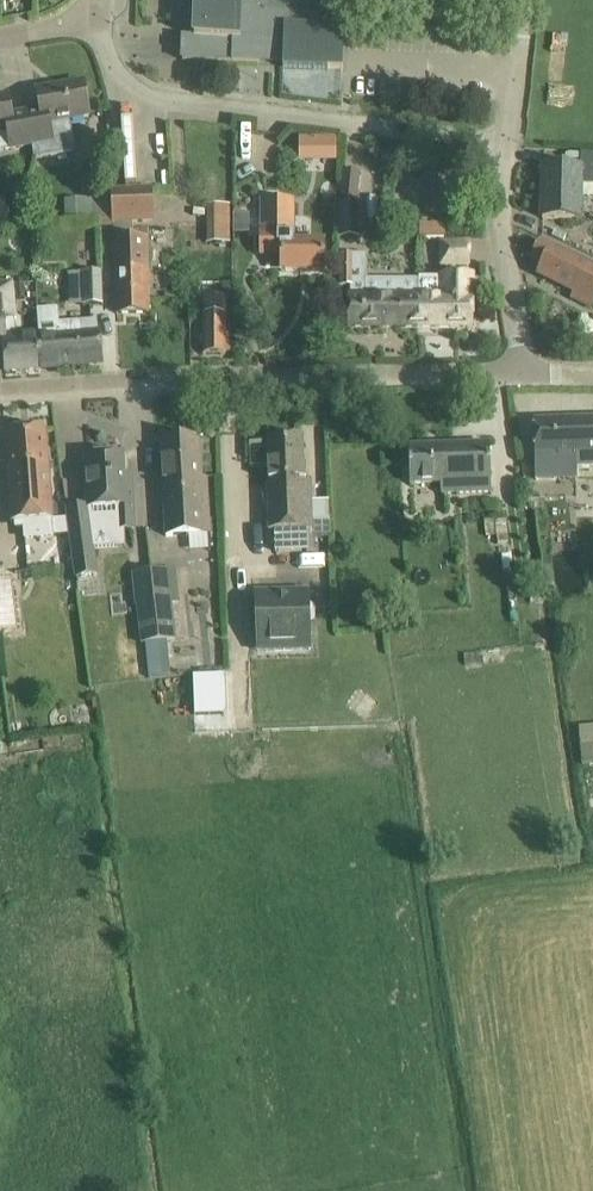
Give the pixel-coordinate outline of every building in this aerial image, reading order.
[(183,60),(260,63),(283,64),(283,67),(343,69),(345,12),(341,12),(320,11),(320,0),(196,0),(194,36),(194,38),(198,38),(197,60),(183,59),(183,60)] [(76,152),(70,120),(89,117),(83,83),(37,91),(40,110),(26,113),(32,146),(34,159),(76,152)] [(26,113),(12,115),(8,96),(0,98),(0,147),(1,150),(12,148),(12,149),(32,146),(26,113)] [(316,166),(336,165),(336,141),(316,141),(316,166)] [(581,154),(580,169),(544,168),(542,219),(578,220),(579,183),(592,184),(592,154),(581,154)] [(363,169),(342,167),(339,198),(360,200),(363,169)] [(151,189),(113,190),(114,222),(152,221),(151,189)] [(94,199),(95,219),(101,219),(101,223),(114,222),(113,190),(94,191),(94,199)] [(66,200),(66,219),(95,219),(94,199),(66,200)] [(261,255),(255,255),(255,271),(282,271),(324,271),(324,247),(324,242),(294,242),(294,201),(261,201),(261,232),(261,255)] [(338,203),(338,237),(361,238),(361,202),(338,203)] [(231,204),(209,204),(209,243),(231,243),(231,204)] [(420,241),(445,241),(445,222),(420,222),(420,241)] [(134,238),(115,238),(116,290),(117,313),(149,313),(149,289),(148,229),(134,229),(134,238)] [(438,243),(438,265),(469,265),(469,243),(438,243)] [(532,260),(543,265),(539,274),(575,293),(572,298),(591,307),(592,303),(592,270),(561,255),(540,244),(532,260)] [(339,253),(338,288),(352,288),(353,254),(339,253)] [(81,272),(82,304),(102,303),(102,271),(81,272)] [(473,276),(441,276),(441,296),(418,296),(419,280),(418,280),(418,328),(472,328),(473,276)] [(348,327),(418,328),(418,280),(364,280),(364,296),(349,296),(348,327)] [(4,346),(3,334),(2,318),(14,318),(11,283),(0,284),(0,347),(4,346)] [(36,283),(24,284),(26,299),(37,297),(36,283)] [(225,296),(220,296),(204,296),(205,314),(203,314),(203,355),(225,355),(225,296)] [(14,318),(2,318),(3,334),(4,346),(6,371),(40,369),(38,330),(15,332),(14,318)] [(38,328),(38,330),(40,369),(103,364),(100,329),(99,329),(98,320),(80,321),(81,331),(69,332),(68,325),(55,327),(38,328)] [(534,422),(535,446),(535,456),(535,466),(577,466),(592,465),(592,421),(534,422)] [(29,430),(5,432),(7,456),(9,480),(11,500),(13,524),(15,523),(23,523),(23,528),(24,540),(39,539),(55,538),(55,536),(70,535),(68,519),(53,520),(46,445),(45,429),(29,430)] [(199,438),(161,440),(166,536),(210,534),(208,502),(207,478),(201,478),(199,438)] [(312,525),(311,480),(304,480),(303,439),(268,440),(269,482),(267,482),(269,532),(275,532),(275,552),(314,551),(314,537),(329,537),(328,525),(312,525)] [(409,448),(410,472),(410,483),(440,482),(441,494),(491,493),(490,446),(409,448)] [(122,457),(86,459),(87,482),(88,506),(89,509),(89,516),(94,549),(126,547),(125,530),(135,529),(134,510),(132,486),(124,487),(123,475),(122,457)] [(89,516),(68,519),(70,535),(76,578),(98,575),(94,549),(89,516)] [(176,570),(151,572),(158,641),(167,640),(176,639),(172,604),(180,603),(176,570)] [(162,677),(158,641),(151,572),(134,574),(138,605),(142,643),(145,643),(149,678),(162,677)] [(309,594),(256,595),(257,636),(258,653),(284,652),(310,651),(310,635),(309,622),(317,617),(316,607),(309,602),(309,594)] [(582,765),(592,764),(592,742),(579,744),(582,765)]
